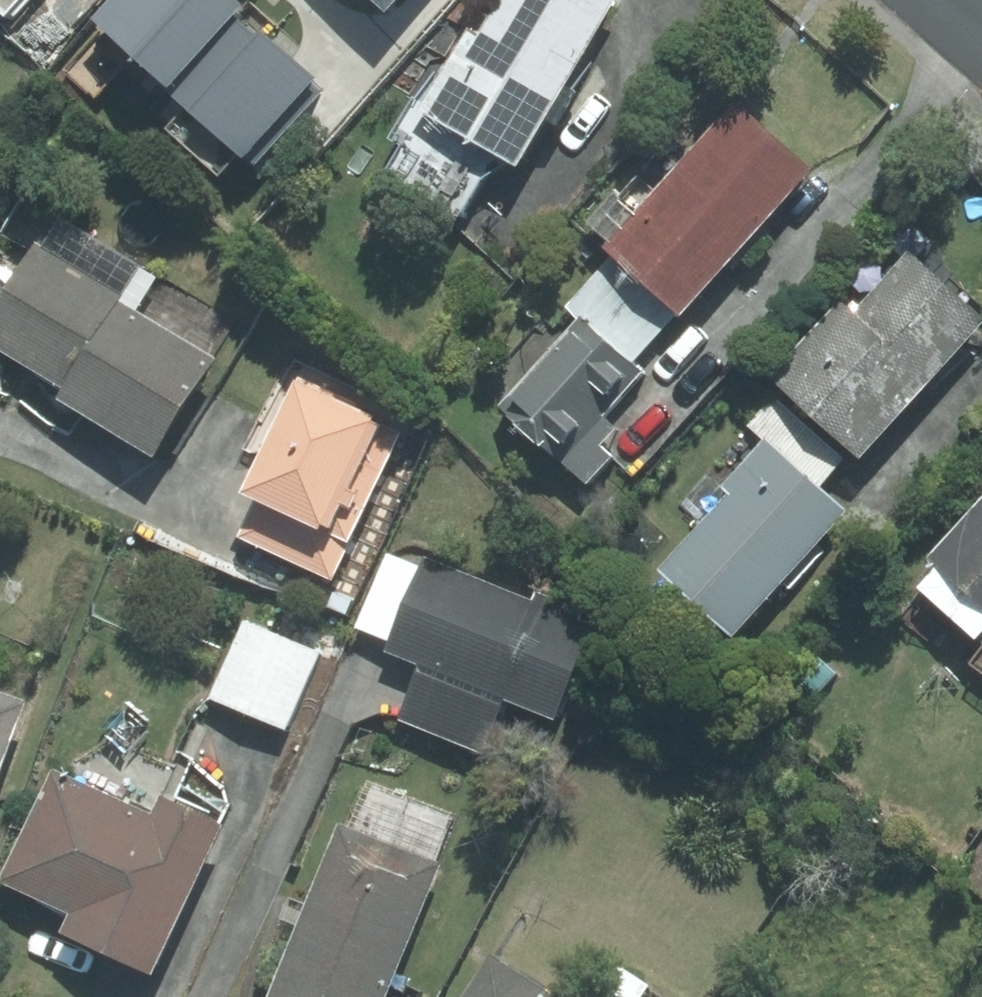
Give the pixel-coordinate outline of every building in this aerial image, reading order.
[(5,14),(17,0),(0,0),(0,10),(5,14)] [(118,17),(193,80),(187,87),(270,156),(337,75),(262,12),(269,4),(264,0),(132,0),(118,17)] [(412,8),(420,0),(402,0),(412,8)] [(495,33),(483,26),(438,109),(524,155),(542,165),(632,0),(512,0),(495,33)] [(828,167),(748,99),(676,182),(621,247),(701,314),(828,167)] [(524,155),(438,109),(400,174),(478,216),(489,195),(498,178),(519,166),(524,155)] [(47,243),(0,328),(0,341),(83,387),(76,399),(177,454),(232,357),(132,302),(138,293),(47,243)] [(920,249),(867,311),(853,299),(788,375),(882,455),(981,340),(981,302),(920,249)] [(574,307),(587,318),(592,312),(647,360),(667,336),(686,313),(619,256),(574,307)] [(511,405),(601,483),(625,456),(614,446),(630,427),(617,416),(658,370),(647,360),(592,312),(587,318),(511,405)] [(399,416),(307,378),(274,457),(284,461),(251,541),(349,582),(411,435),(394,428),(399,416)] [(779,395),(754,425),(772,439),(775,435),(833,484),(854,458),(779,395)] [(833,484),(775,435),(772,439),(732,484),(742,493),(676,569),(752,635),(861,509),(833,484)] [(948,554),(958,563),(981,584),(981,515),(948,554)] [(401,640),(430,566),(395,553),(366,627),(401,640)] [(542,599),(433,557),(430,566),(401,640),(398,648),(432,661),(522,695),(572,715),(607,626),(589,619),(592,610),(545,592),(542,599)] [(958,563),(939,586),(981,623),(981,584),(958,563)] [(327,650),(248,621),(219,699),(298,728),(327,650)] [(844,674),(817,651),(804,667),(830,690),(844,674)] [(498,754),(522,695),(432,661),(409,719),(498,754)] [(11,801),(44,700),(0,686),(0,798),(11,801)] [(167,813),(68,770),(19,879),(91,911),(89,915),(83,930),(176,971),(242,822),(176,792),(167,813)] [(351,824),(338,860),(317,917),(288,996),(406,996),(456,862),(351,824)] [(503,953),(475,996),(574,996),(503,953)] [(604,996),(653,996),(662,983),(625,962),(604,996)]
